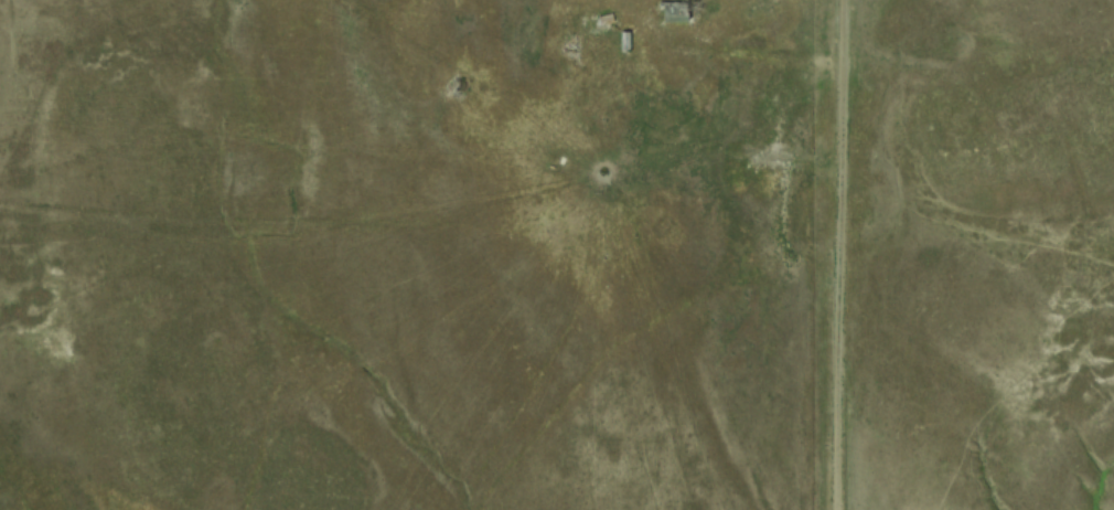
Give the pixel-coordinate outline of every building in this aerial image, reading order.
[(617,31),(617,50),(625,50),(625,31),(617,31)]
